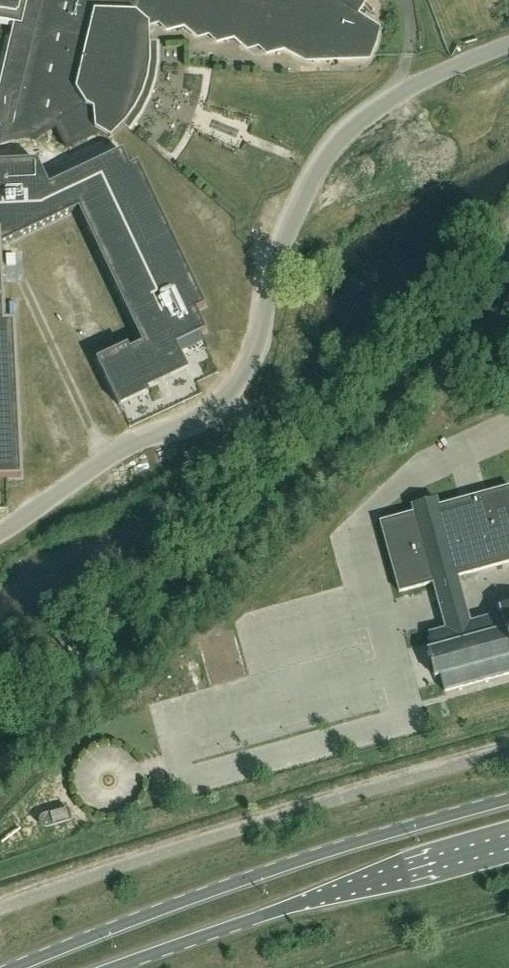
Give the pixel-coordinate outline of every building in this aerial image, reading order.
[(3,12),(18,14),(17,20),(0,91),(0,122),(2,128),(0,129),(0,149),(112,149),(112,138),(126,125),(129,127),(138,114),(146,98),(151,81),(154,64),(154,49),(154,45),(151,45),(150,25),(161,22),(167,28),(185,24),(200,36),(210,34),(217,40),(236,36),(250,48),(260,45),(267,52),(285,47),(302,56),(310,50),(313,57),(362,55),(369,41),(372,41),(375,27),(355,15),(364,1),(362,0),(0,0),(0,12),(3,12)] [(78,209),(143,345),(129,351),(127,347),(97,361),(119,407),(148,393),(147,390),(187,370),(183,362),(176,345),(200,333),(205,331),(195,311),(204,306),(137,164),(129,168),(122,152),(48,187),(37,162),(0,164),(0,246),(78,209)] [(21,478),(14,321),(3,322),(3,302),(0,248),(0,479),(21,478)] [(498,609),(500,614),(470,623),(457,576),(508,562),(508,488),(438,507),(436,499),(411,506),(414,514),(380,523),(399,592),(433,583),(445,629),(429,634),(431,641),(436,662),(445,692),(508,674),(508,606),(498,609)] [(233,631),(199,641),(211,687),(246,677),(233,631)]
